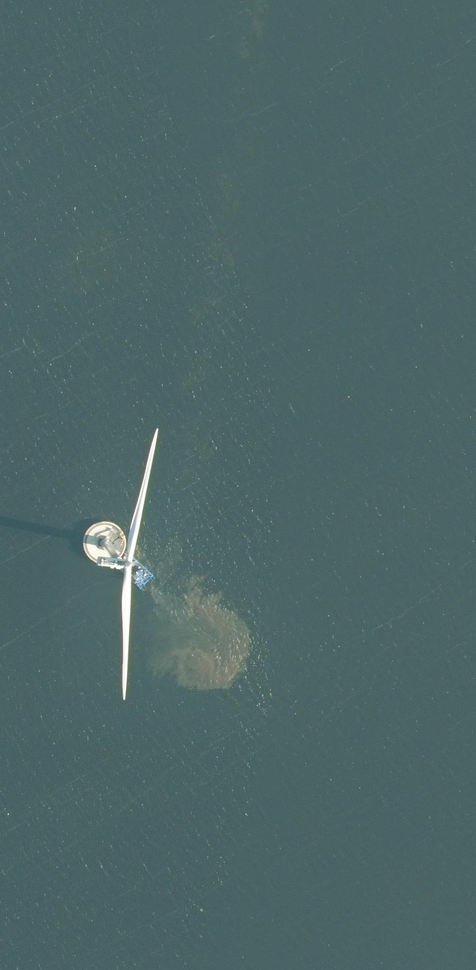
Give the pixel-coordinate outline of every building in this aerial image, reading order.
[(104,541),(104,540),(104,539),(103,539),(103,538),(102,538),(102,537),(101,537),(100,537),(99,537),(98,538),(97,538),(97,539),(96,539),(96,540),(96,541),(96,542),(96,543),(97,544),(97,545),(98,545),(99,545),(99,546),(100,546),(101,546),(102,545),(103,545),(103,544),(104,543),(104,542),(104,541)]
